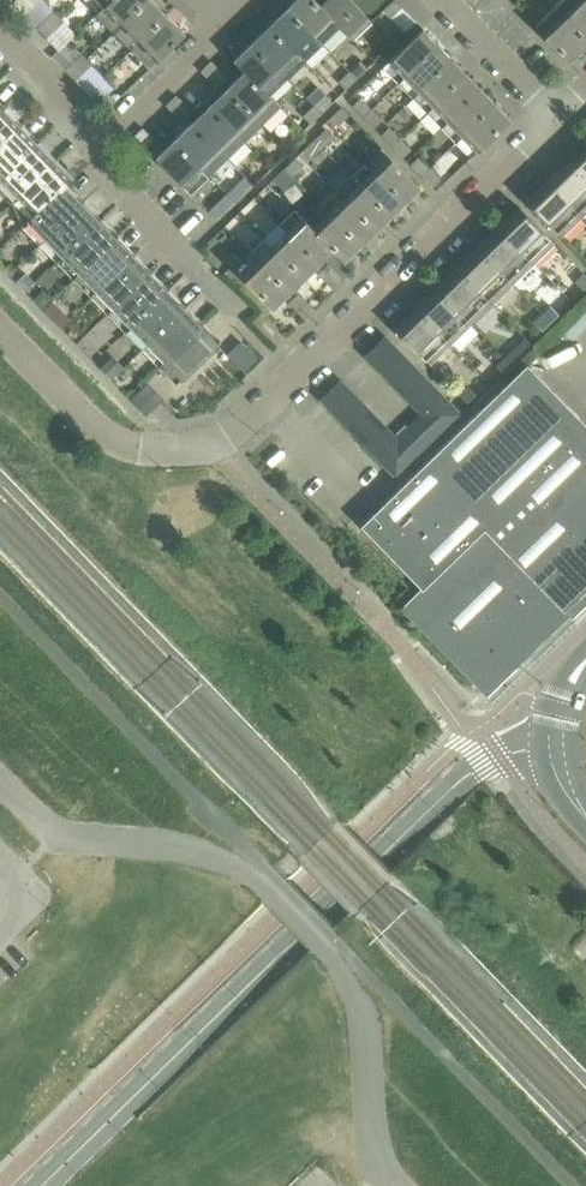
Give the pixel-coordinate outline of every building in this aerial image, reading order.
[(148,0),(112,0),(104,8),(98,14),(115,32),(148,0)] [(167,14),(154,0),(148,0),(115,32),(131,48),(167,14)] [(321,5),(316,0),(295,0),(288,7),(322,43),(340,25),(321,5)] [(352,0),(326,0),(321,5),(340,25),(354,38),(372,21),(352,0)] [(402,6),(396,0),(393,0),(384,9),(391,17),(402,6)] [(579,0),(562,0),(553,9),(585,43),(585,7),(579,0)] [(322,43),(288,7),(270,24),(304,60),(322,43)] [(553,9),(535,26),(570,62),(585,46),(585,43),(553,9)] [(63,22),(59,17),(54,12),(46,20),(55,30),(63,22)] [(150,68),(186,33),(167,14),(131,48),(150,68)] [(55,30),(46,20),(37,27),(47,37),(55,30)] [(304,60),(270,24),(252,41),(287,77),(304,60)] [(399,82),(438,44),(423,28),(383,67),(399,82)] [(287,77),(252,41),(234,59),(245,70),(269,95),(287,77)] [(413,97),(453,59),(438,44),(399,82),(413,97)] [(92,64),(87,59),(82,54),(74,62),(83,72),(92,64)] [(427,112),(467,73),(453,59),(413,97),(427,112)] [(357,79),(368,68),(361,60),(350,71),(357,79)] [(210,79),(220,70),(211,61),(201,71),(210,79)] [(83,72),(74,62),(65,70),(75,80),(83,72)] [(218,88),(228,78),(220,70),(210,79),(218,88)] [(280,106),(269,95),(245,70),(227,87),(262,123),(280,106)] [(346,89),(357,79),(350,71),(339,82),(346,89)] [(442,127),(482,88),(467,73),(427,112),(442,127)] [(262,123),(227,87),(210,104),(245,140),(262,123)] [(456,142),(496,103),(482,88),(442,127),(456,142)] [(105,111),(116,100),(109,93),(98,103),(105,111)] [(322,113),(333,102),(326,94),(315,105),(322,113)] [(175,114),(185,104),(176,95),(166,105),(175,114)] [(371,109),(361,98),(353,105),(364,116),(371,109)] [(471,157),(511,119),(496,103),(456,142),(471,157)] [(183,122),(193,112),(185,104),(175,114),(183,122)] [(245,140),(210,104),(192,121),(227,157),(245,140)] [(311,123),(322,113),(315,105),(304,116),(311,123)] [(23,124),(22,123),(19,126),(15,122),(14,117),(5,108),(6,107),(6,106),(0,112),(0,146),(23,124)] [(338,125),(349,114),(342,107),(331,117),(338,125)] [(382,120),(371,109),(364,116),(374,127),(382,120)] [(227,157),(192,121),(175,138),(211,173),(227,157)] [(40,141),(39,141),(36,144),(32,140),(31,134),(22,125),(23,124),(0,146),(0,178),(1,179),(40,141)] [(154,139),(143,128),(135,135),(146,146),(154,139)] [(400,138),(390,128),(382,135),(393,146),(400,138)] [(322,147),(333,137),(325,129),(315,139),(322,147)] [(211,173),(175,138),(156,156),(191,193),(211,173)] [(411,149),(400,138),(393,146),(403,157),(411,149)] [(311,158),(322,147),(315,139),(304,150),(311,158)] [(57,159),(56,158),(53,161),(49,157),(49,151),(40,142),(40,141),(1,179),(0,180),(0,190),(12,202),(57,159)] [(420,187),(382,147),(366,162),(405,202),(420,187)] [(573,164),(585,178),(585,152),(573,164)] [(429,168),(418,157),(411,165),(421,175),(429,168)] [(292,176),(303,165),(296,158),(285,168),(292,176)] [(12,202),(30,221),(65,187),(75,177),(74,176),(70,179),(54,163),(57,159),(12,202)] [(573,164),(569,160),(548,181),(583,217),(585,214),(585,178),(573,164)] [(405,202),(366,162),(351,177),(389,217),(405,202)] [(281,187),(292,176),(285,168),(274,179),(281,187)] [(440,179),(429,168),(421,175),(432,186),(440,179)] [(389,217),(351,177),(336,191),(375,231),(389,217)] [(583,217),(548,181),(527,201),(563,236),(583,217)] [(45,238),(84,200),(80,203),(65,187),(30,221),(23,227),(24,228),(30,222),(45,238)] [(375,231),(336,191),(321,206),(360,245),(375,231)] [(45,238),(63,256),(101,218),(101,217),(97,221),(81,204),(85,201),(84,200),(45,238)] [(360,245),(321,206),(306,221),(334,249),(344,261),(360,245)] [(556,243),(521,207),(500,227),(535,263),(556,243)] [(334,249),(306,221),(295,210),(280,224),(319,264),(334,249)] [(63,256),(80,273),(118,236),(118,235),(114,238),(107,231),(110,228),(101,219),(102,218),(101,218),(63,256)] [(319,264),(280,224),(266,239),(304,278),(319,264)] [(535,263),(500,227),(480,247),(515,283),(535,263)] [(90,297),(97,291),(135,253),(131,256),(115,239),(119,236),(118,236),(80,273),(73,279),(90,297)] [(304,278),(266,239),(251,253),(289,292),(304,278)] [(515,283),(480,247),(459,267),(460,269),(494,304),(515,283)] [(114,308),(153,271),(152,270),(149,273),(144,269),(143,262),(136,254),(135,253),(97,291),(114,308)] [(289,292),(251,253),(235,268),(273,308),(289,292)] [(327,282),(337,272),(329,264),(319,274),(327,282)] [(494,304),(460,269),(459,267),(438,288),(439,289),(473,324),(494,304)] [(121,316),(131,326),(170,288),(169,288),(166,291),(150,275),(153,271),(114,308),(108,314),(115,322),(121,316)] [(335,290),(345,280),(337,272),(327,282),(335,290)] [(584,272),(576,280),(584,289),(585,288),(585,274),(584,272)] [(142,349),(148,343),(187,306),(186,305),(183,308),(178,304),(178,299),(169,290),(170,289),(170,288),(131,326),(125,332),(142,349)] [(473,324),(439,289),(438,288),(417,308),(419,309),(452,344),(473,324)] [(297,311),(307,301),(299,293),(289,302),(297,311)] [(305,319),(315,309),(307,301),(297,311),(305,319)] [(560,313),(551,304),(543,312),(551,321),(560,313)] [(165,361),(204,323),(203,323),(200,326),(184,310),(187,306),(148,343),(165,361)] [(452,344),(419,309),(417,308),(396,329),(431,364),(452,344)] [(551,321),(543,312),(534,321),(543,330),(551,321)] [(177,385),(222,342),(220,340),(217,344),(212,339),(212,334),(203,325),(204,324),(204,323),(165,361),(159,367),(177,385)] [(381,372),(402,352),(386,336),(365,356),(381,372)] [(242,341),(227,355),(242,371),(257,358),(242,341)] [(521,342),(505,357),(514,366),(530,351),(521,342)] [(391,382),(412,363),(402,352),(381,372),(391,382)] [(514,366),(505,357),(497,366),(506,374),(514,366)] [(402,393),(422,373),(412,363),(391,382),(402,393)] [(528,364),(361,526),(422,588),(401,608),(482,691),(585,591),(585,424),(528,364)] [(412,403),(432,383),(422,373),(402,393),(412,403)] [(337,416),(357,396),(341,380),(321,400),(337,416)] [(132,398),(146,413),(162,398),(148,383),(132,398)] [(422,413),(442,394),(432,383),(412,403),(422,413)] [(477,394),(468,384),(459,393),(468,402),(477,394)] [(429,446),(462,414),(442,394),(422,413),(410,425),(429,446)] [(347,426),(367,406),(357,396),(337,416),(347,426)] [(357,437),(378,416),(367,406),(347,426),(357,437)] [(367,447),(388,427),(378,416),(357,437),(367,447)] [(397,477),(429,446),(410,425),(398,437),(377,457),(397,477)] [(377,457),(398,437),(388,427),(367,447),(377,457)]
